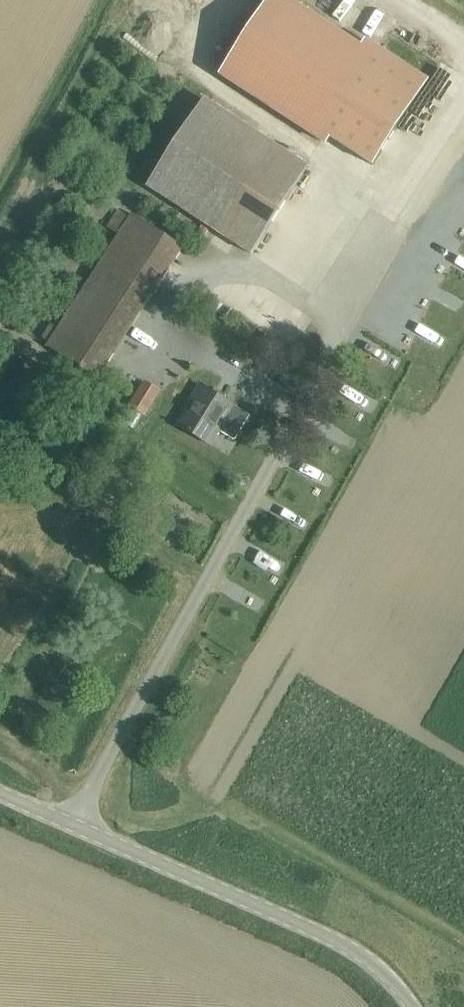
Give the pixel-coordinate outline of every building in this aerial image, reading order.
[(374,166),(429,81),(379,48),(375,55),(291,0),(273,0),(222,77),(321,142),(326,135),(374,166)] [(149,188),(251,253),(305,168),(203,103),(149,188)] [(41,339),(49,344),(47,347),(98,379),(183,248),(132,215),(130,218),(119,210),(107,229),(118,236),(59,329),(51,324),(41,339)] [(130,406),(145,415),(160,390),(145,382),(130,406)] [(178,426),(209,445),(218,430),(235,440),(249,416),(199,386),(185,409),(188,411),(178,426)]
